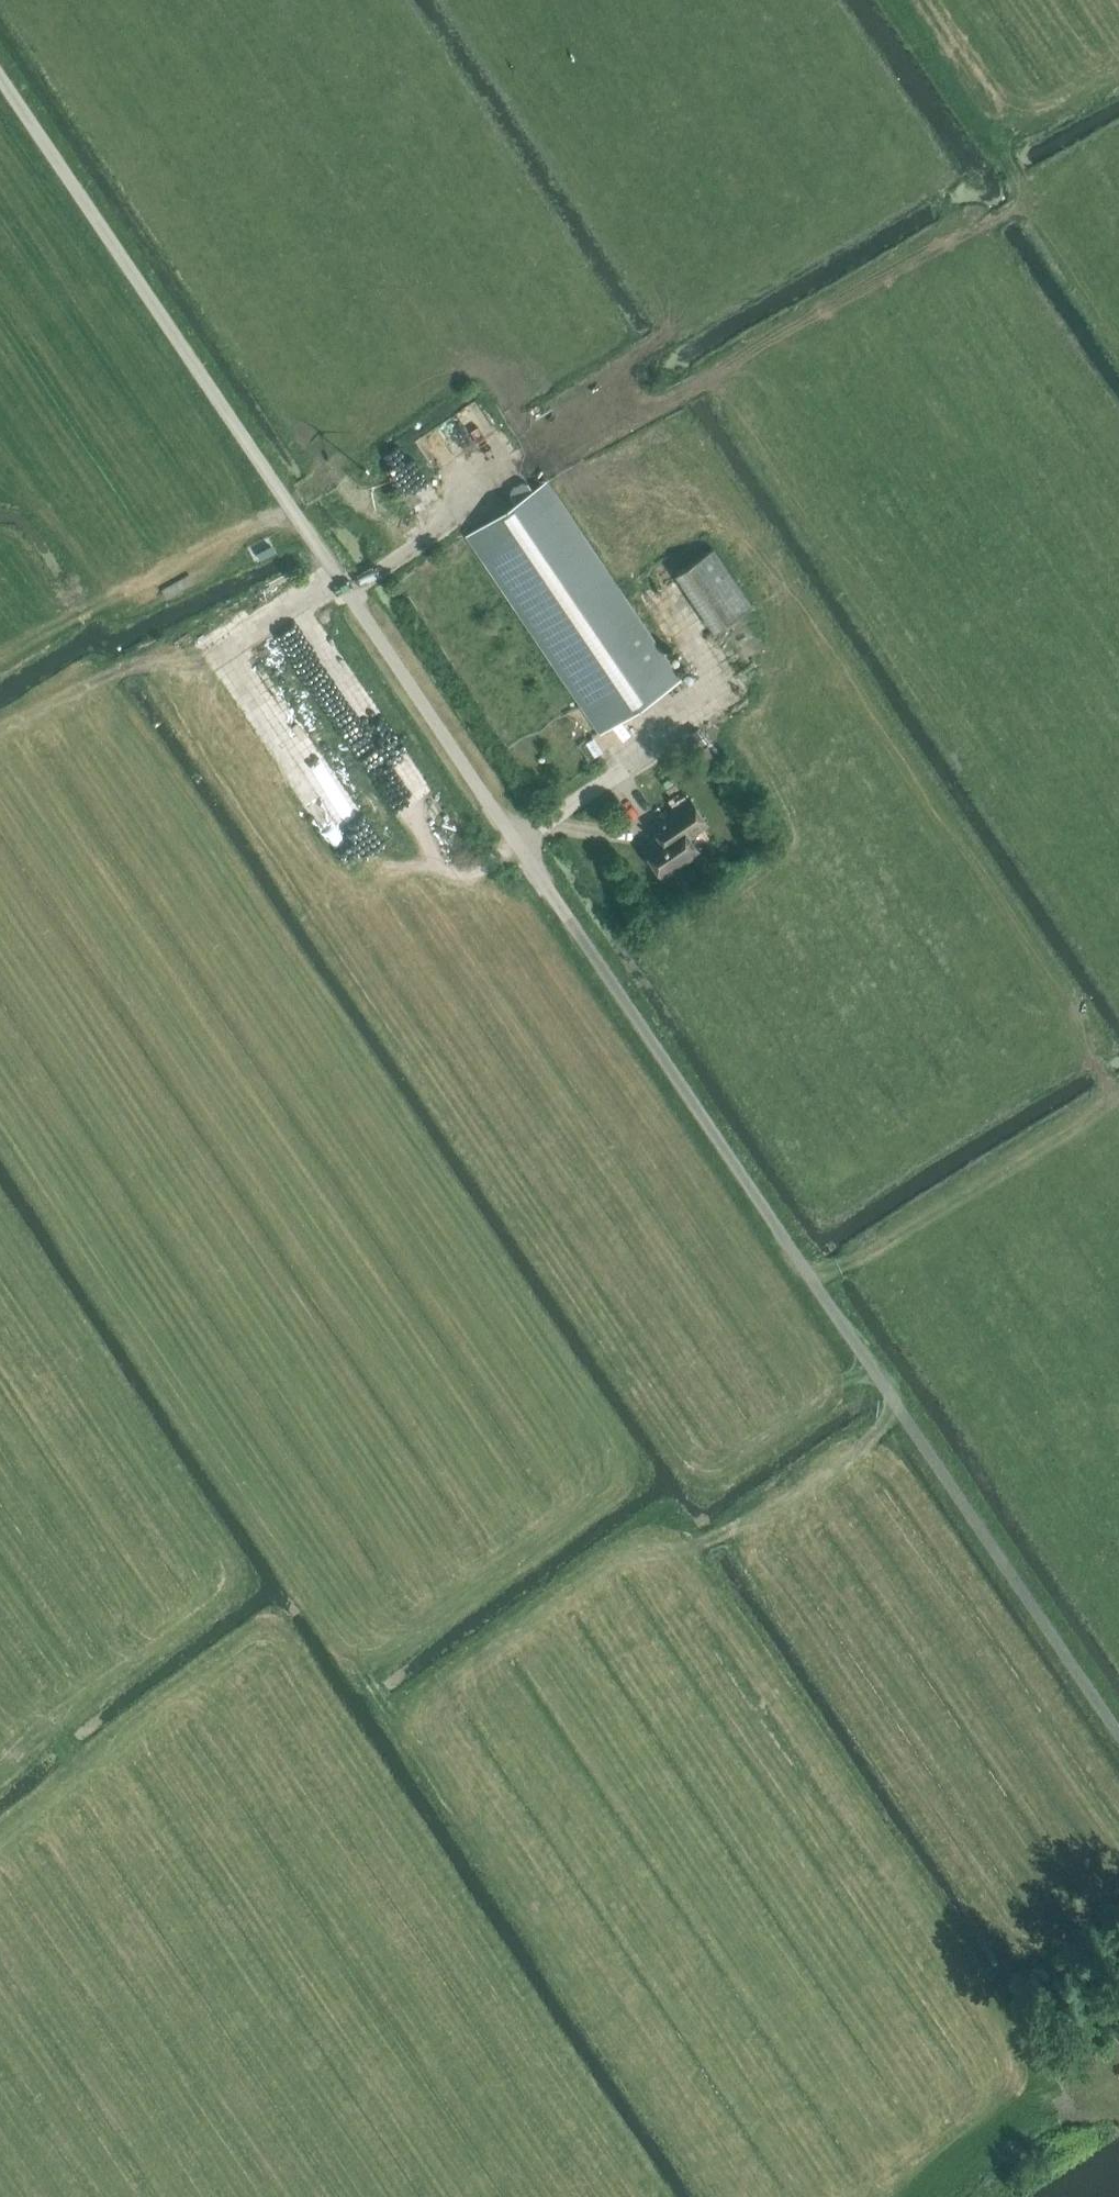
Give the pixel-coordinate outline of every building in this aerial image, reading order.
[(600,731),(678,678),(580,532),(546,482),(468,535),(600,731)] [(260,559),(274,552),(270,545),(257,552),(260,559)] [(716,630),(752,605),(712,547),(676,571),(716,630)] [(662,874),(698,850),(689,836),(706,824),(689,798),(648,826),(657,839),(644,848),(662,874)] [(1105,2014),(1113,2008),(1108,2001),(1100,2007),(1105,2014)]
